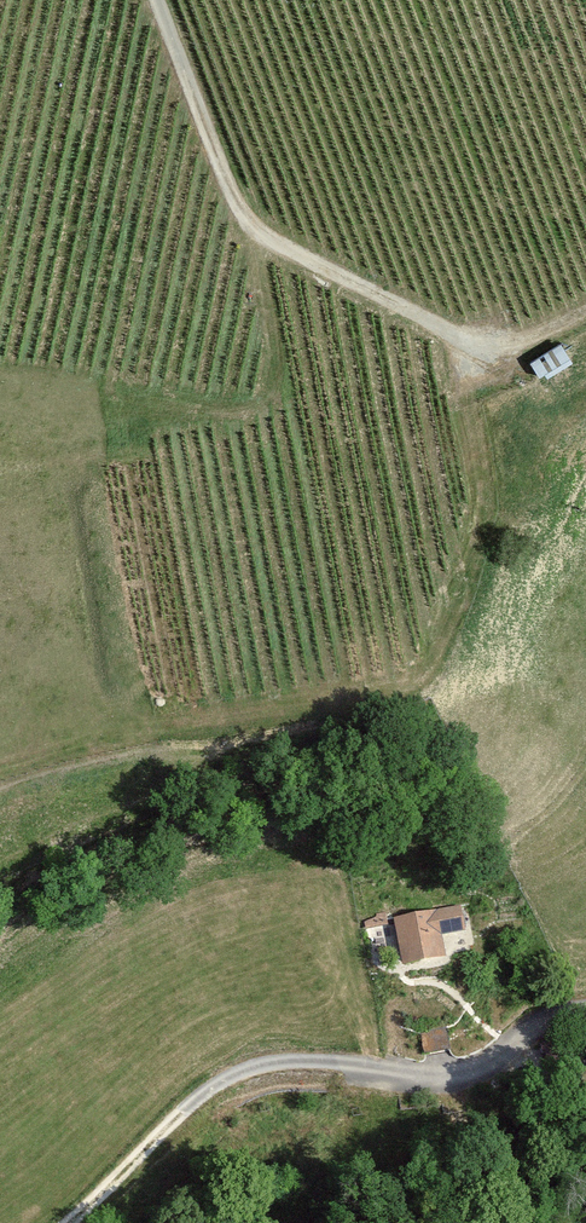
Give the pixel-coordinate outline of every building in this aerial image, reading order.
[(459,906),(397,919),(405,961),(447,953),(442,931),(463,928),(459,906)] [(447,1027),(422,1032),(426,1052),(450,1048),(447,1027)]
